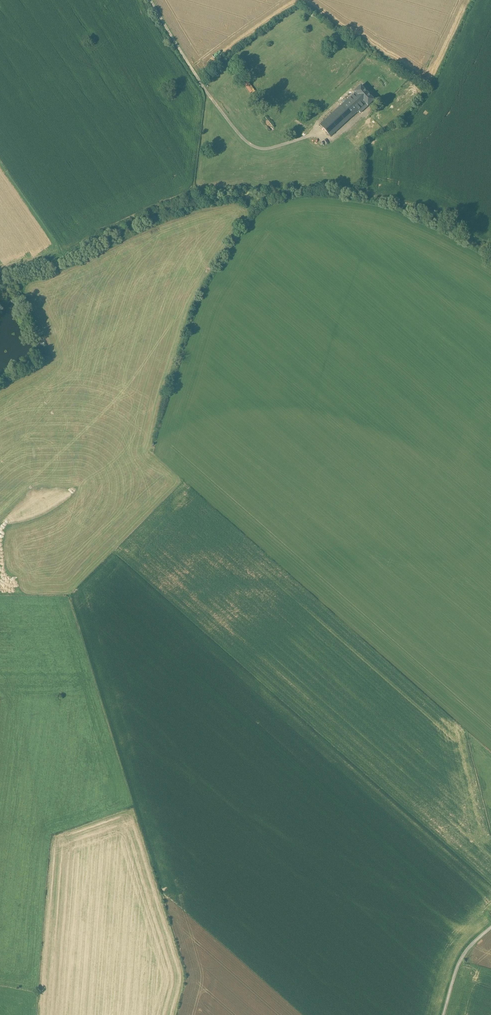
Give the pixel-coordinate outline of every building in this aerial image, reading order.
[(249,93),(254,91),(251,82),(246,84),(249,93)] [(375,100),(362,86),(355,93),(367,105),(368,107),(375,100)] [(356,94),(320,125),(330,137),(367,105),(356,94)]
